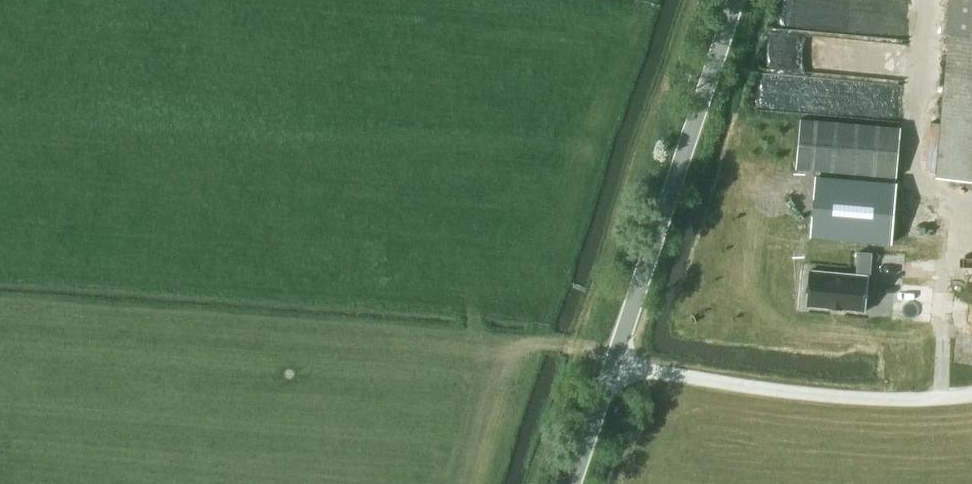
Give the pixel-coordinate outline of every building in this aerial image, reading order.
[(936,179),(971,182),(971,0),(952,0),(936,179)] [(901,130),(801,121),(796,171),(897,179),(901,130)] [(808,275),(805,309),(866,315),(868,279),(808,275)]
